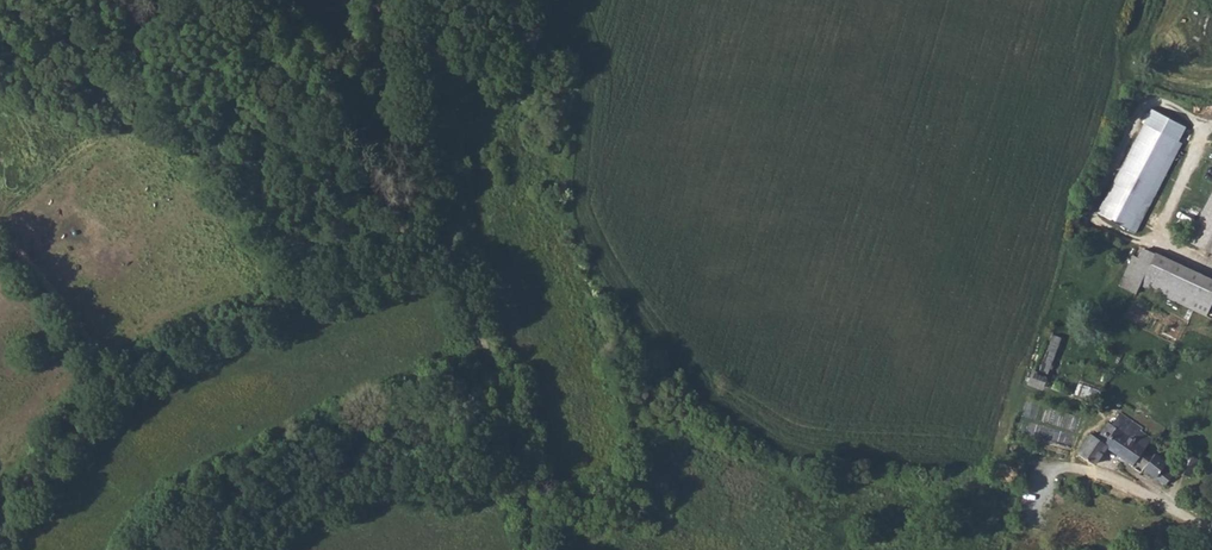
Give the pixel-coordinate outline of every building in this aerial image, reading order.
[(1146,119),(1099,209),(1136,229),(1183,139),(1146,119)] [(1189,240),(1211,252),(1211,196),(1189,240)] [(1154,253),(1138,285),(1204,315),(1211,299),(1211,280),(1154,253)] [(1050,375),(1061,336),(1052,334),(1042,373),(1050,375)] [(1044,388),(1048,376),(1032,370),(1028,382),(1044,388)] [(1090,433),(1077,448),(1092,459),(1104,444),(1129,463),(1133,459),(1142,467),(1143,469),(1163,484),(1170,474),(1161,468),(1161,466),(1163,463),(1140,446),(1146,437),(1137,430),(1138,427),(1117,411),(1108,423),(1106,421),(1093,436),(1090,433)]
